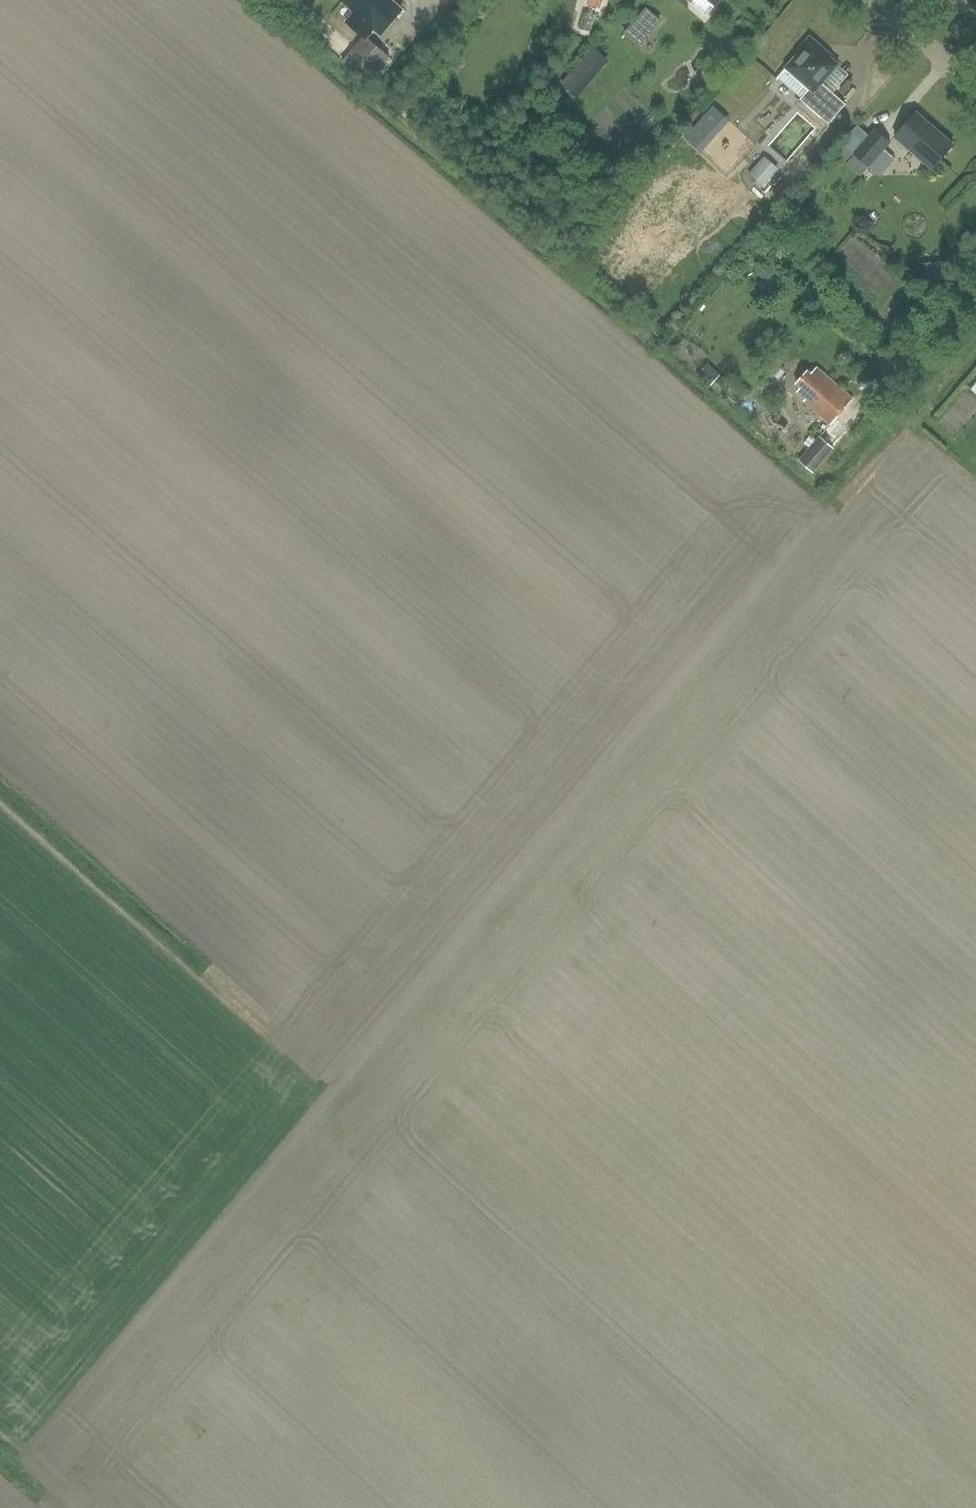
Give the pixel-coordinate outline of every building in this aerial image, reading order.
[(394,0),(343,0),(341,2),(353,12),(346,21),(363,37),(367,40),(375,31),(381,36),(404,9),(394,0)] [(716,9),(723,0),(706,0),(716,9)] [(646,7),(623,34),(639,47),(662,20),(646,7)] [(367,85),(389,59),(367,40),(363,37),(341,63),(367,85)] [(839,64),(821,49),(823,47),(811,37),(800,51),(788,66),(811,87),(800,99),(829,124),(846,104),(822,83),(839,64)] [(929,169),(950,145),(913,113),(892,137),(929,169)] [(859,175),(886,143),(872,131),(868,135),(857,125),(833,152),(859,175)] [(763,187),(779,169),(765,157),(749,175),(763,187)] [(805,404),(831,426),(854,398),(818,368),(811,377),(807,374),(798,385),(801,388),(796,393),(807,402),(805,404)] [(811,474),(832,449),(819,438),(798,462),(811,474)]
